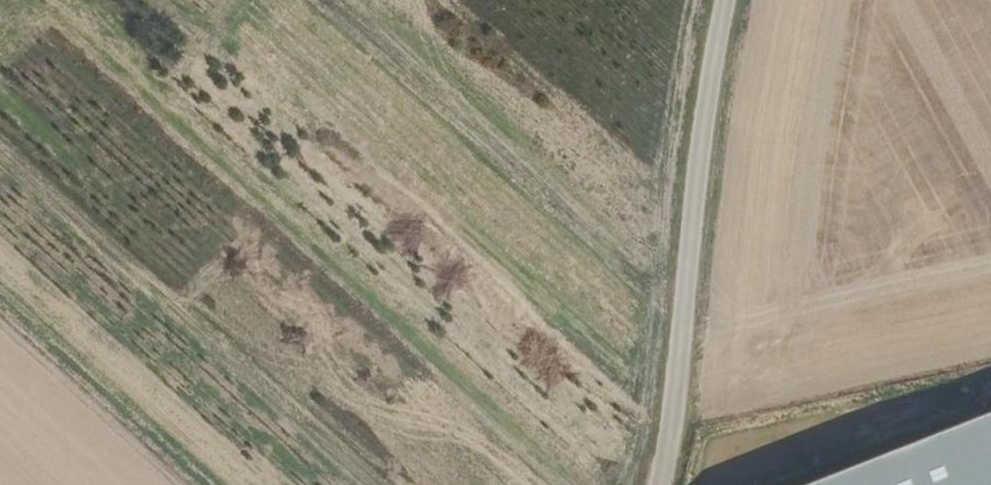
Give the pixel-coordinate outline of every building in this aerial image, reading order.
[(808,484),(990,484),(990,414),(808,484)]
